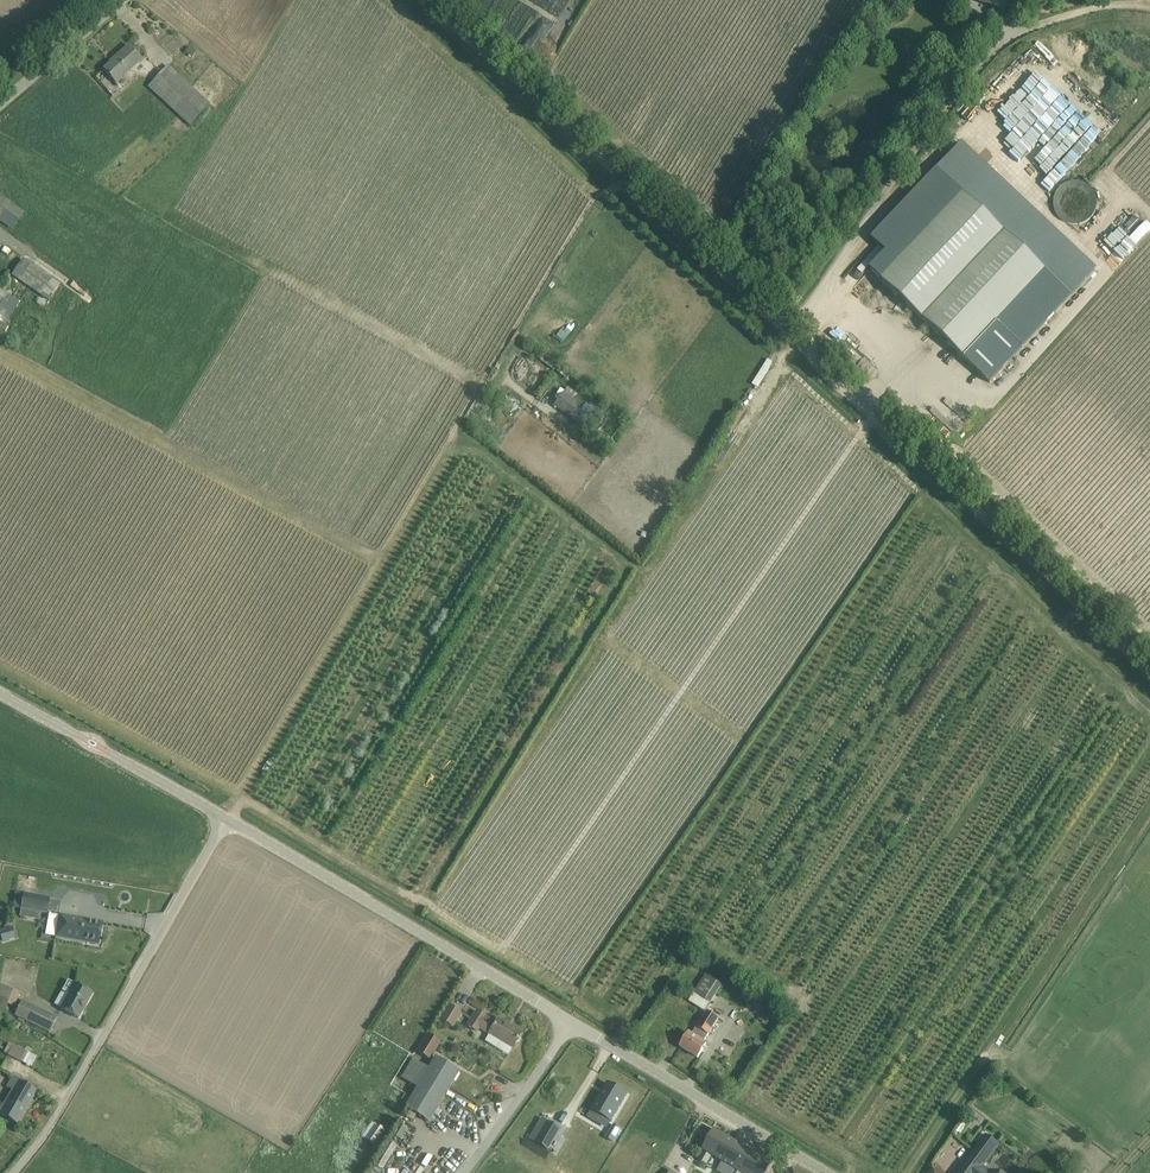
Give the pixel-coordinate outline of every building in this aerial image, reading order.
[(141,60),(137,55),(129,46),(115,59),(115,60),(104,69),(115,82),(141,60)] [(190,125),(209,105),(167,66),(148,86),(190,125)] [(881,281),(964,359),(1046,272),(963,193),(881,281)] [(10,203),(0,196),(0,218),(10,203)] [(1074,277),(1092,295),(1149,235),(1149,223),(1137,210),(1074,277)] [(49,302),(60,285),(48,277),(36,293),(49,302)] [(1058,327),(1065,322),(1060,315),(1053,320),(1058,327)] [(769,358),(755,384),(762,388),(776,362),(769,358)] [(997,399),(1016,375),(1003,365),(984,388),(997,399)] [(592,416),(583,408),(587,403),(568,388),(554,406),(573,420),(576,417),(591,429),(604,412),(599,408),(592,416)] [(951,421),(944,426),(957,445),(965,440),(951,421)] [(49,898),(24,893),(21,908),(46,913),(49,898)] [(59,914),(55,937),(99,945),(102,922),(59,914)] [(722,985),(706,975),(695,993),(710,1003),(722,985)] [(75,984),(61,1009),(78,1018),(82,1009),(84,1004),(85,1005),(92,993),(86,990),(85,987),(80,984),(77,985),(75,984)] [(12,990),(0,985),(0,1008),(5,1010),(12,990)] [(57,1016),(23,1000),(15,1016),(50,1032),(57,1016)] [(448,1004),(439,1018),(452,1027),(461,1012),(448,1004)] [(491,1035),(500,1020),(497,1019),(495,1022),(476,1011),(468,1026),(477,1031),(479,1028),(488,1034),(491,1035)] [(689,1033),(688,1035),(680,1046),(698,1057),(706,1044),(703,1042),(718,1019),(707,1012),(698,1027),(697,1026),(691,1035),(689,1033)] [(521,1033),(500,1020),(491,1035),(512,1048),(521,1033)] [(427,1034),(416,1052),(429,1060),(441,1042),(427,1034)] [(58,1041),(47,1036),(37,1056),(28,1052),(23,1063),(43,1073),(58,1041)] [(428,1122),(459,1071),(435,1056),(427,1068),(416,1061),(404,1080),(416,1087),(404,1107),(428,1122)] [(26,1085),(10,1076),(4,1086),(12,1090),(0,1109),(0,1114),(17,1124),(36,1091),(26,1085)] [(607,1082),(591,1109),(592,1110),(611,1121),(612,1122),(628,1095),(607,1082)] [(374,1120),(363,1136),(376,1145),(387,1129),(374,1120)] [(546,1121),(534,1142),(547,1149),(559,1129),(546,1121)] [(614,1125),(606,1138),(613,1142),(621,1129),(614,1125)] [(773,1163),(714,1129),(702,1150),(703,1151),(698,1160),(706,1164),(711,1155),(742,1172),(767,1172),(773,1163)] [(985,1135),(957,1172),(996,1172),(990,1171),(983,1167),(999,1145),(985,1135)]
